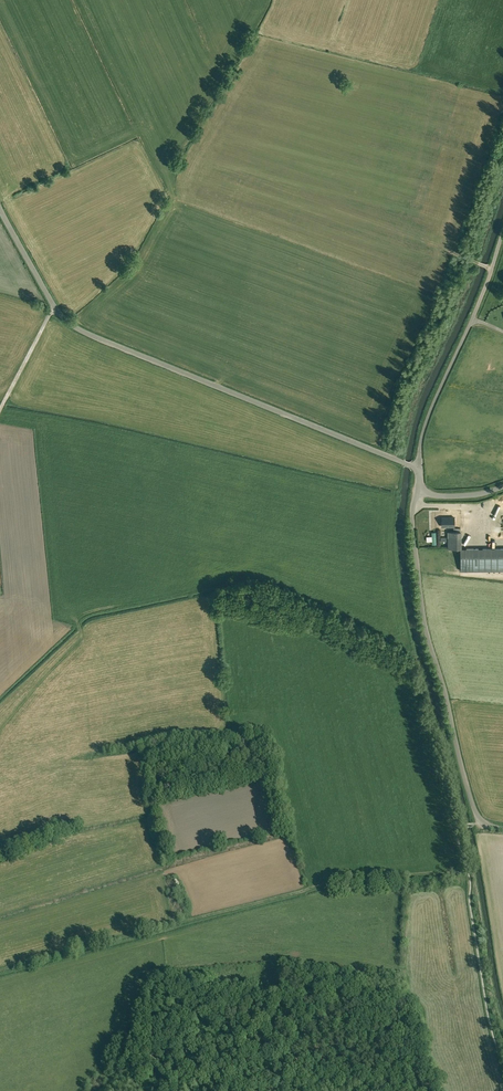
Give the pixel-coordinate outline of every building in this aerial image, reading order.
[(447,524),(460,524),(460,513),(447,513),(447,524)] [(445,519),(432,519),(432,528),(445,528),(445,519)] [(460,531),(454,532),(447,532),(447,549),(460,549),(460,571),(502,571),(502,548),(462,549),(461,531),(460,531)]
